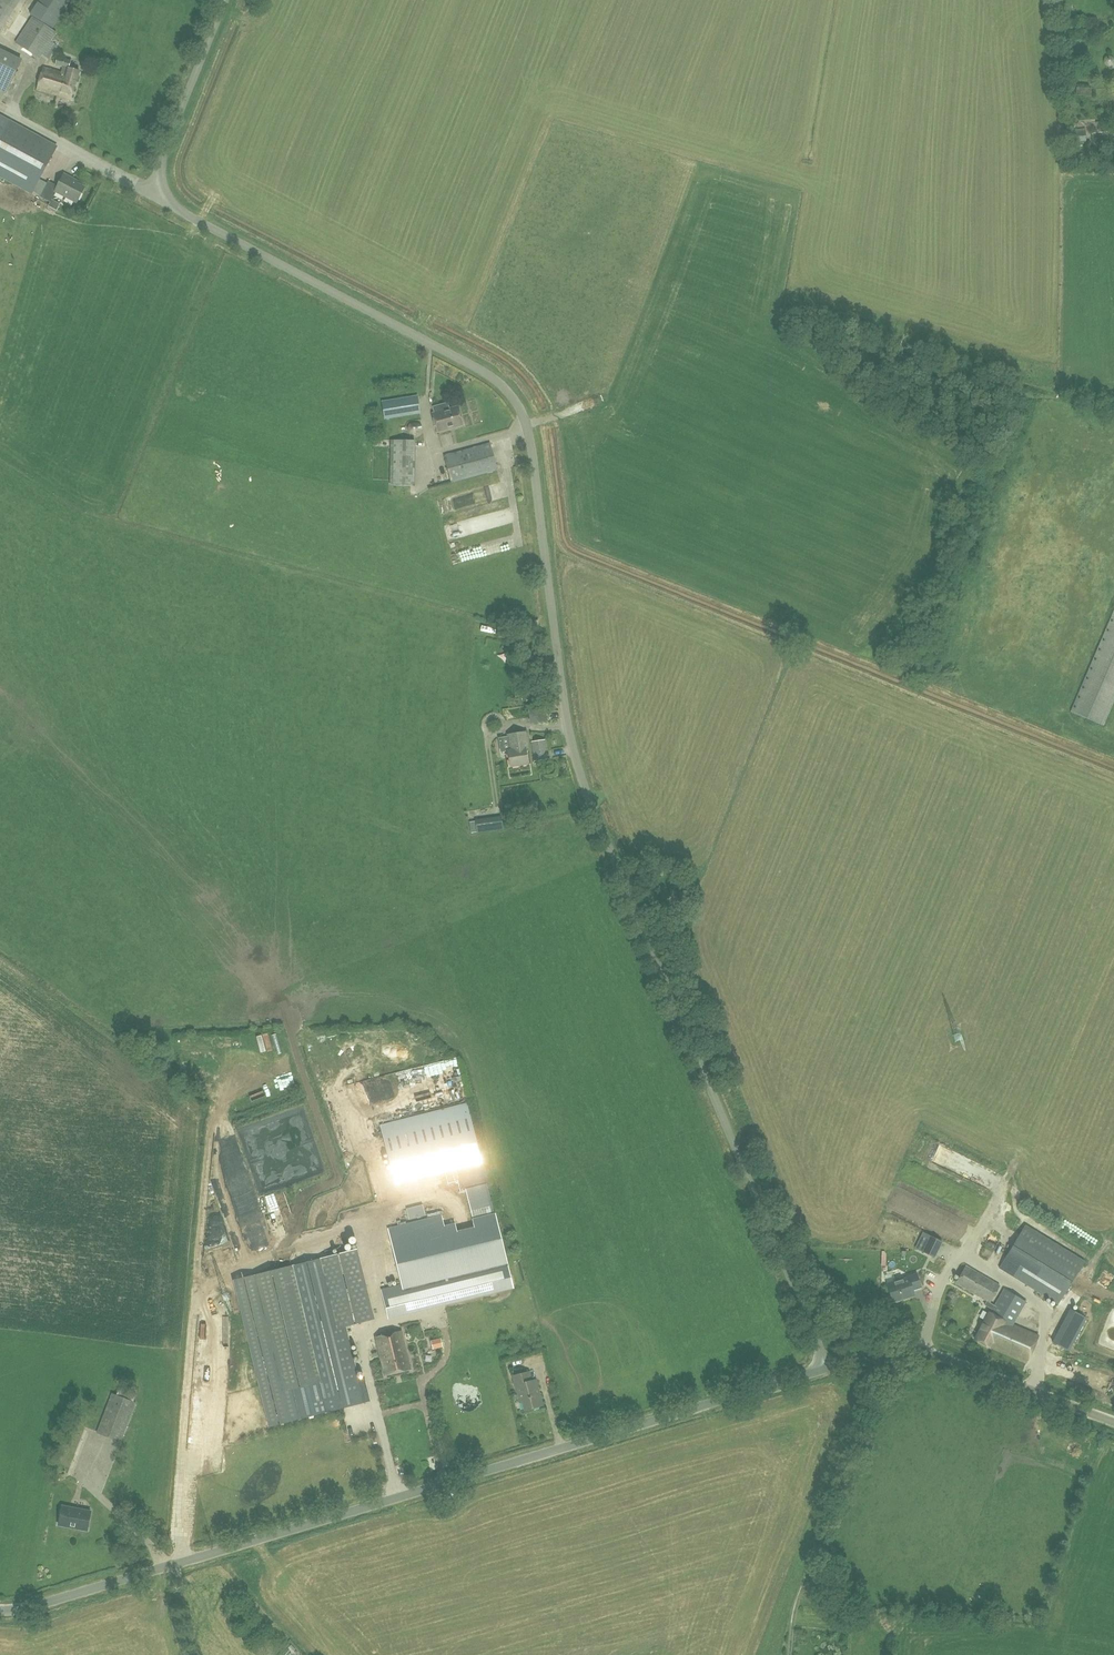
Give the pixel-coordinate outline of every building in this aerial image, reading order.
[(22,0),(0,0),(0,31),(1,32),(22,0)] [(71,0),(38,0),(29,14),(52,29),(71,0)] [(50,41),(56,33),(33,18),(16,44),(39,59),(42,55),(48,59),(56,45),(50,41)] [(0,53),(0,93),(5,96),(22,61),(0,53)] [(63,68),(61,73),(44,68),(37,90),(72,100),(80,71),(69,69),(71,61),(57,58),(55,66),(63,68)] [(1092,88),(1075,87),(1075,95),(1091,96),(1092,88)] [(11,121),(0,115),(0,175),(33,192),(58,146),(11,121)] [(1072,133),(1078,130),(1073,119),(1066,122),(1072,133)] [(1086,141),(1085,136),(1085,133),(1070,134),(1070,137),(1071,143),(1086,141)] [(58,186),(48,182),(40,197),(51,203),(56,192),(77,202),(85,187),(75,183),(76,181),(64,175),(58,186)] [(386,419),(421,413),(418,396),(383,403),(386,419)] [(458,407),(449,409),(448,403),(433,407),(435,414),(433,414),(438,432),(463,425),(458,407)] [(405,435),(406,451),(416,451),(416,435),(405,435)] [(451,483),(498,471),(490,444),(444,456),(451,483)] [(482,489),(447,500),(451,514),(486,504),(482,489)] [(474,518),(481,534),(498,526),(491,510),(474,518)] [(458,524),(462,539),(477,535),(472,519),(458,524)] [(1106,721),(1113,701),(1113,671),(1106,668),(1104,671),(1093,666),(1076,708),(1106,721)] [(547,721),(544,704),(528,706),(531,723),(547,721)] [(528,764),(526,749),(528,748),(526,732),(509,735),(511,750),(508,750),(510,767),(528,764)] [(548,759),(545,740),(532,742),(535,761),(548,759)] [(493,821),(482,823),(481,820),(475,821),(477,832),(494,829),(493,821)] [(371,1077),(378,1119),(388,1117),(381,1075),(371,1077)] [(382,1126),(396,1183),(482,1162),(468,1104),(382,1126)] [(947,1168),(961,1172),(965,1155),(951,1152),(947,1168)] [(409,1205),(412,1217),(428,1213),(424,1201),(409,1205)] [(404,1288),(383,1293),(389,1317),(512,1288),(495,1218),(474,1223),(477,1234),(458,1238),(455,1228),(445,1230),(442,1219),(391,1231),(404,1288)] [(263,1226),(236,1240),(240,1248),(257,1238),(261,1246),(267,1243),(264,1236),(267,1235),(263,1226)] [(1058,1305),(1085,1262),(1025,1226),(999,1268),(1058,1305)] [(348,1236),(355,1234),(353,1227),(346,1228),(348,1236)] [(935,1258),(943,1241),(931,1236),(930,1235),(928,1241),(922,1252),(935,1258)] [(1003,1250),(1006,1243),(993,1239),(991,1246),(1003,1250)] [(242,1251),(246,1259),(256,1253),(252,1246),(242,1251)] [(365,1403),(346,1327),(373,1319),(355,1250),(321,1258),(286,1267),(233,1280),(270,1427),(321,1413),(365,1403)] [(995,1306),(990,1304),(1000,1286),(966,1267),(956,1284),(987,1302),(985,1305),(993,1310),(991,1313),(990,1313),(975,1339),(991,1348),(992,1347),(1027,1362),(1038,1336),(1013,1326),(1026,1303),(1004,1290),(995,1306)] [(908,1277),(887,1284),(893,1302),(914,1295),(913,1290),(921,1287),(917,1273),(908,1276),(908,1277)] [(1068,1350),(1086,1317),(1071,1309),(1053,1342),(1068,1350)] [(402,1330),(376,1337),(385,1377),(411,1371),(402,1330)] [(543,1406),(536,1380),(532,1382),(530,1372),(513,1377),(520,1402),(523,1401),(526,1410),(543,1406)] [(136,1403),(134,1402),(137,1394),(119,1387),(116,1395),(112,1394),(97,1432),(121,1442),(136,1403)] [(59,1524),(88,1530),(91,1511),(62,1506),(59,1524)]
